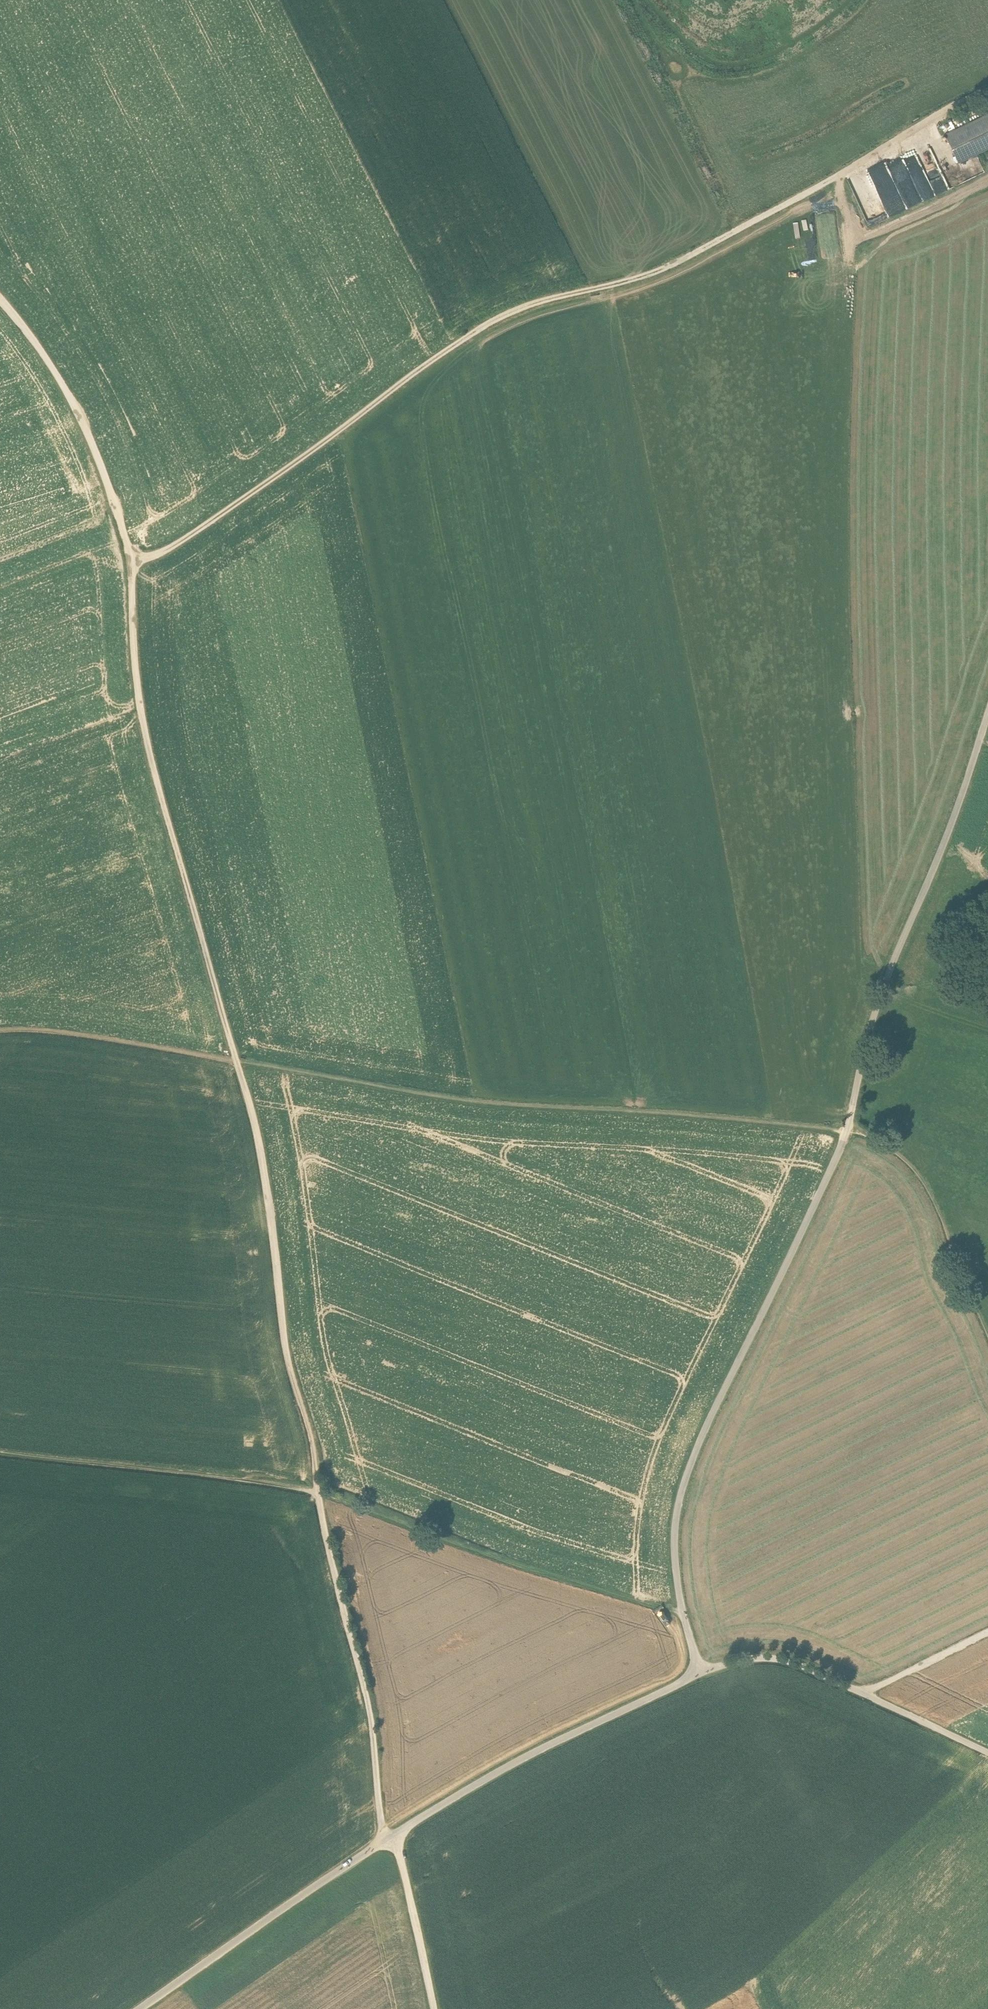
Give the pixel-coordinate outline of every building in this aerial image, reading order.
[(987,149),(987,114),(945,134),(958,163),(987,149)] [(870,226),(908,209),(894,177),(856,194),(870,226)]
